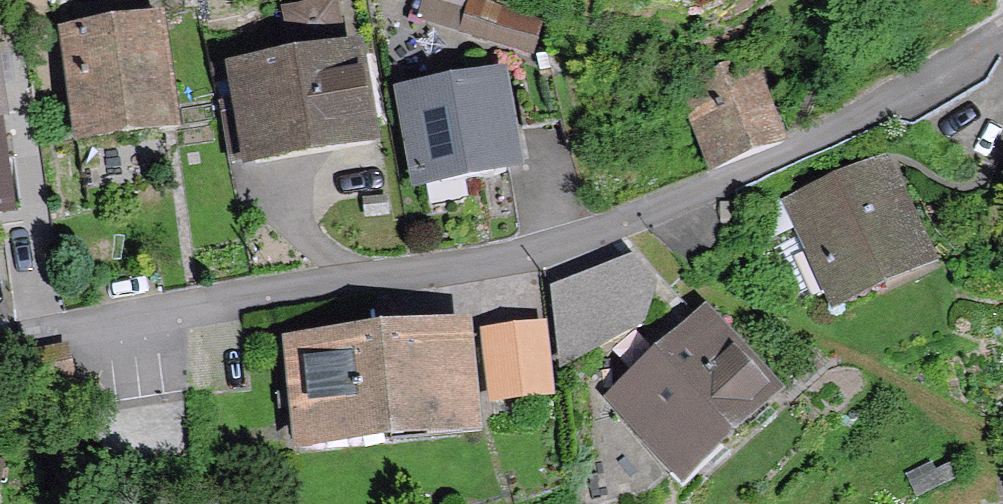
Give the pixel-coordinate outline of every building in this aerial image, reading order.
[(288,10),(294,46),(339,38),(333,2),(288,10)] [(74,13),(87,125),(162,114),(144,3),(74,13)] [(483,4),(475,33),(528,49),(537,20),(483,4)] [(277,152),(275,145),(363,130),(351,61),(242,79),(246,103),(225,107),(234,159),(277,152)] [(684,97),(708,163),(777,135),(765,102),(761,104),(758,96),(751,99),(741,75),(684,97)] [(407,96),(422,182),(511,166),(496,80),(407,96)] [(875,273),(878,279),(920,260),(879,169),(797,206),(805,226),(775,239),(803,301),(875,273)] [(666,305),(641,241),(549,277),(574,341),(666,305)] [(485,336),(492,399),(552,392),(544,329),(485,336)] [(702,331),(628,398),(683,460),(758,392),(702,331)] [(299,435),(479,418),(471,337),(399,344),(398,334),(366,337),(367,347),(292,354),(299,435)]
